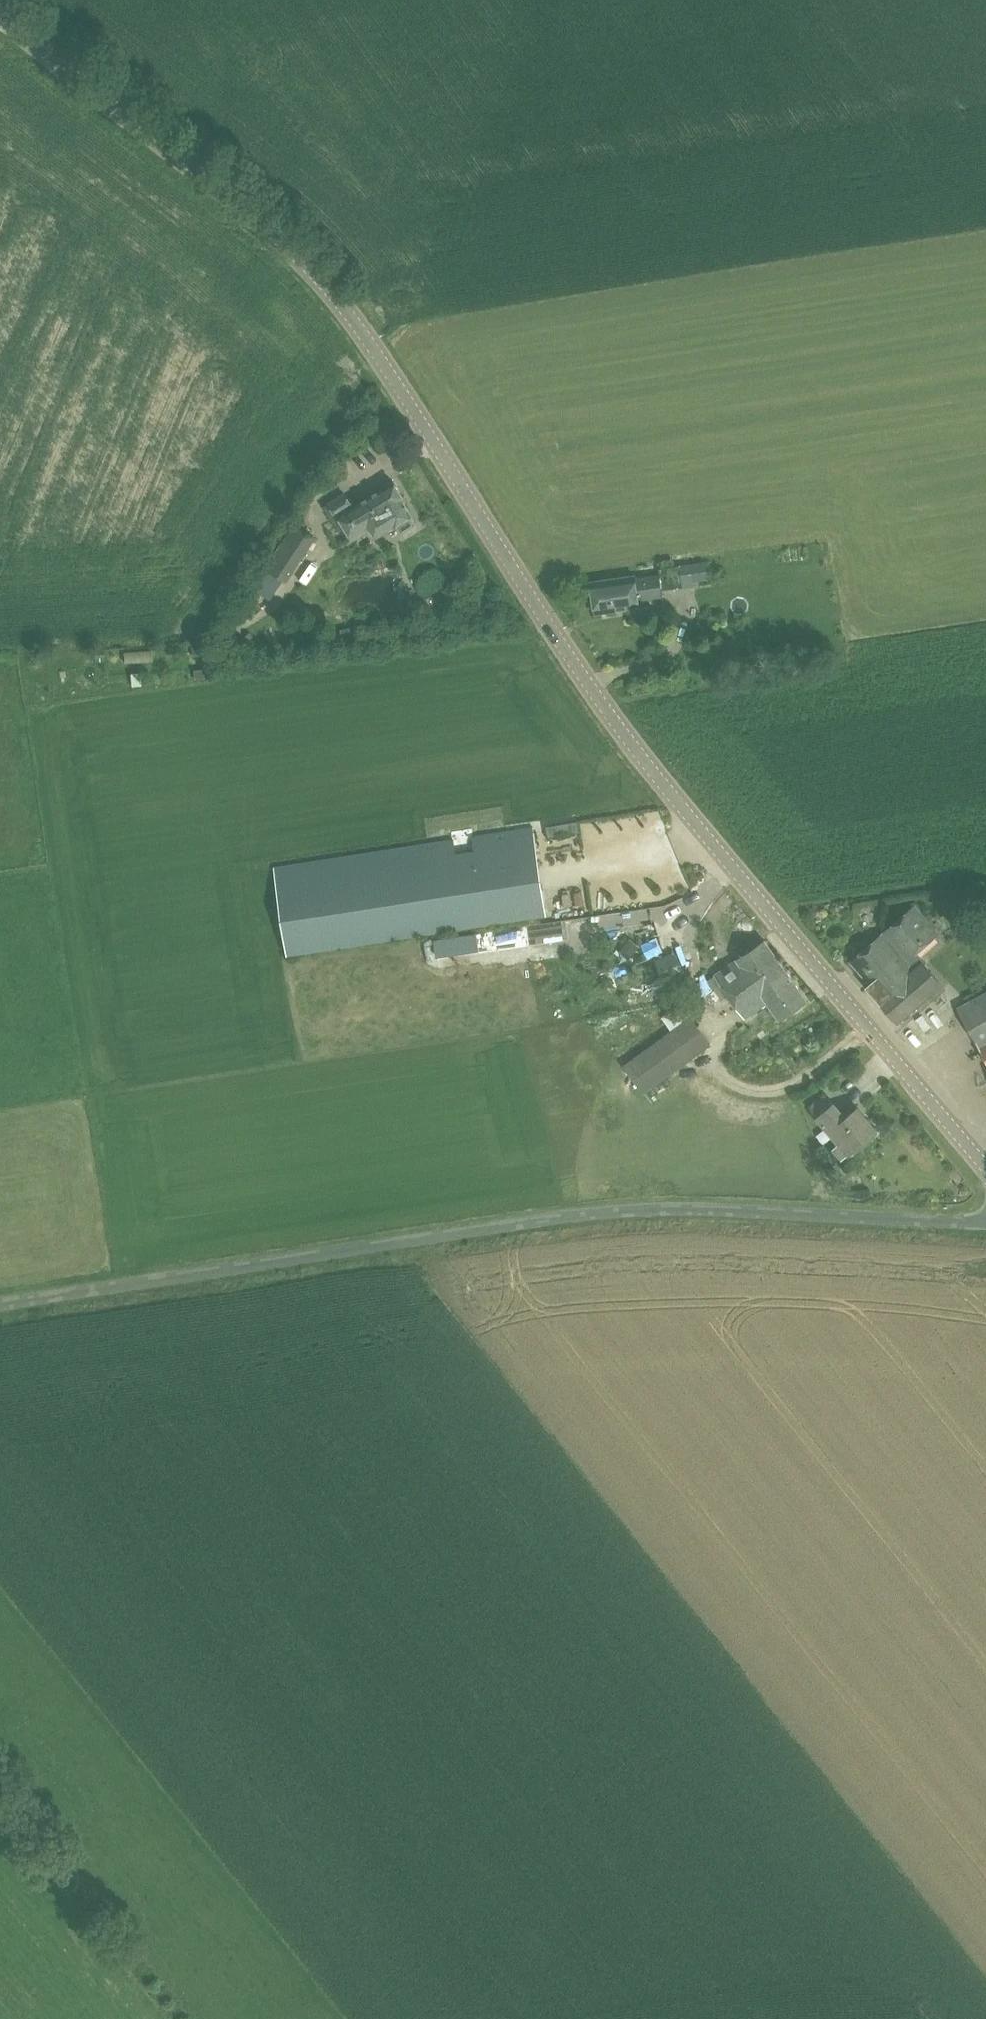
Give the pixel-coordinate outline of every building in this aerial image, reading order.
[(411,515),(402,500),(404,498),(394,481),(354,506),(345,492),(327,503),(336,517),(339,515),(351,534),(368,523),(375,534),(395,522),(396,524),(397,523),(402,532),(416,524),(410,515),(411,515)] [(287,582),(316,538),(295,524),(265,568),(287,582)] [(708,578),(705,560),(658,567),(659,573),(636,577),(635,575),(590,582),(595,612),(640,606),(639,599),(663,596),(662,589),(683,586),(683,588),(694,586),(693,580),(708,578)] [(200,654),(199,645),(190,646),(191,655),(200,654)] [(202,677),(201,668),(193,669),(194,678),(202,677)] [(130,673),(131,685),(140,684),(139,672),(130,673)] [(578,821),(547,827),(549,838),(580,833),(578,821)] [(453,839),(275,866),(275,867),(288,953),(539,915),(545,914),(541,889),(538,864),(533,835),(532,827),(473,836),(475,849),(455,852),(453,839)] [(898,1021),(942,983),(915,953),(939,932),(915,904),(850,961),(870,983),(867,986),(898,1021)] [(492,931),(434,939),(437,957),(494,948),(492,931)] [(630,937),(620,951),(630,958),(640,944),(630,937)] [(728,995),(735,1004),(771,979),(773,982),(788,972),(765,939),(715,975),(708,979),(722,999),(728,995)] [(664,981),(685,973),(676,950),(655,958),(664,981)] [(780,1019),(807,999),(788,972),(773,982),(771,979),(735,1004),(745,1019),(768,1002),(780,1019)] [(957,1007),(985,1059),(985,991),(957,1007)] [(689,1016),(683,1007),(667,1019),(673,1028),(623,1065),(644,1094),(712,1045),(690,1015),(689,1016)] [(768,1054),(763,1058),(773,1071),(778,1067),(768,1054)] [(833,1103),(825,1093),(808,1106),(817,1117),(838,1143),(832,1148),(842,1159),(850,1152),(877,1130),(857,1106),(846,1116),(834,1102),(833,1103)]
